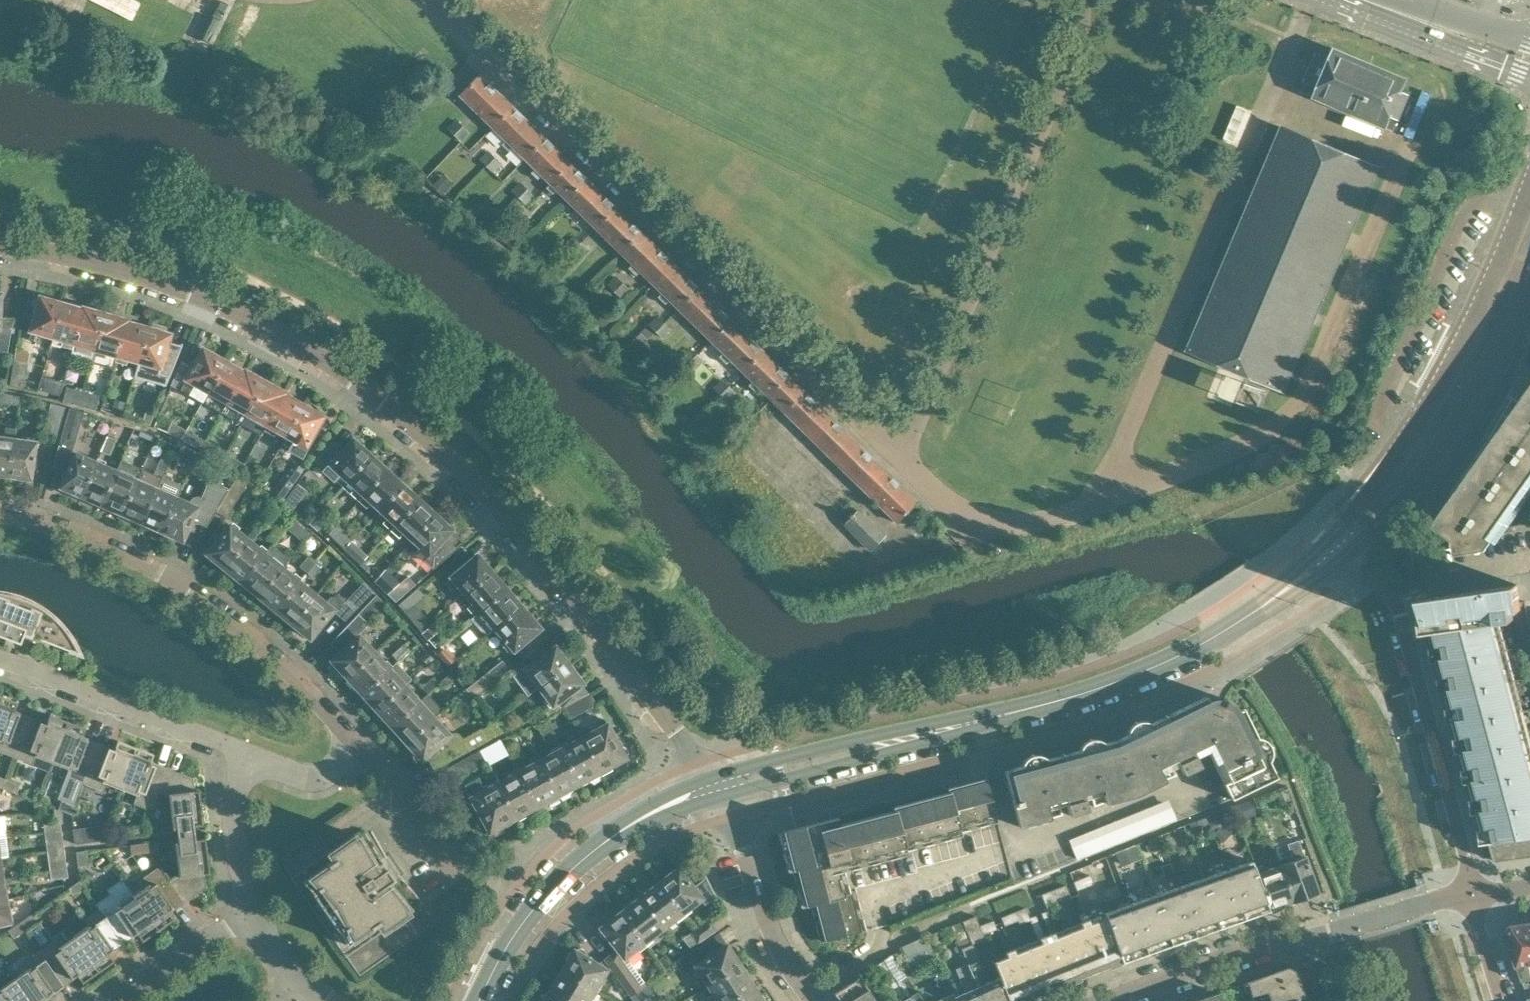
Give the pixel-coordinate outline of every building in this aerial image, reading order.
[(1407,76),(1338,47),(1333,57),(1319,51),(1307,79),(1325,86),(1321,97),(1386,124),(1387,124),(1394,127),(1400,114),(1409,92),(1401,89),(1407,76)] [(480,75),(461,95),(492,126),(512,106),(480,75)] [(1405,131),(1404,133),(1413,137),(1414,135),(1418,126),(1432,92),(1422,89),(1405,131)] [(512,106),(492,126),(525,158),(545,137),(512,106)] [(457,121),(449,129),(462,141),(469,133),(466,130),(461,125),(457,121)] [(1381,165),(1285,125),(1192,348),(1287,388),(1381,165)] [(545,137),(525,158),(542,174),(562,154),(545,137)] [(484,146),(476,155),(488,167),(496,158),(484,146)] [(562,154),(542,174),(566,198),(586,178),(562,154)] [(586,178),(566,198),(595,226),(615,205),(586,178)] [(521,182),(512,190),(521,199),(530,190),(521,182)] [(615,205),(595,226),(622,252),(642,232),(615,205)] [(570,230),(562,239),(571,247),(579,239),(570,230)] [(642,232),(622,252),(652,281),(652,280),(671,261),(671,260),(642,232)] [(579,239),(571,247),(580,256),(588,247),(579,239)] [(674,263),(655,283),(680,307),(699,287),(674,263)] [(617,276),(609,285),(621,297),(630,288),(617,276)] [(699,287),(680,307),(712,339),(731,319),(699,287)] [(51,338),(62,302),(60,302),(59,299),(52,297),(50,299),(40,296),(28,338),(39,342),(41,335),(51,338)] [(72,348),(83,309),(74,306),(73,303),(66,301),(64,303),(62,302),(51,338),(62,341),(61,345),(72,348)] [(72,348),(70,355),(92,361),(106,314),(104,313),(103,311),(96,309),(95,310),(84,307),(83,309),(77,331),(72,348)] [(106,314),(92,361),(114,367),(116,361),(127,321),(128,320),(118,317),(117,315),(110,313),(107,314),(106,314)] [(657,314),(631,339),(636,345),(653,328),(662,320),(657,314)] [(0,341),(0,343),(0,352),(10,352),(14,328),(12,328),(12,317),(0,317),(0,341)] [(731,319),(712,339),(744,370),(764,350),(731,319)] [(662,320),(653,328),(666,340),(674,332),(662,320)] [(127,360),(138,363),(149,328),(147,327),(146,325),(139,323),(137,324),(127,321),(116,361),(126,364),(127,360)] [(138,363),(133,376),(165,386),(166,386),(182,346),(181,345),(171,342),(170,343),(168,342),(170,334),(160,331),(160,329),(152,327),(150,328),(149,328),(138,363)] [(687,344),(679,353),(688,361),(696,353),(687,344)] [(201,402),(223,360),(222,359),(222,357),(216,354),(214,355),(203,348),(193,366),(182,359),(170,385),(201,402)] [(764,350),(744,370),(775,400),(794,380),(764,350)] [(696,353),(688,361),(696,370),(705,362),(696,353)] [(23,387),(27,362),(14,359),(10,384),(23,387)] [(225,408),(244,372),(236,367),(235,364),(229,361),(227,362),(223,360),(201,402),(213,409),(217,403),(225,408)] [(247,414),(265,381),(264,380),(263,378),(257,374),(254,375),(245,370),(244,372),(225,408),(235,413),(237,409),(247,414)] [(59,394),(63,381),(41,375),(37,388),(59,394)] [(720,376),(711,385),(720,393),(728,385),(720,376)] [(1263,412),(1273,388),(1247,377),(1237,401),(1263,412)] [(794,380),(775,400),(899,521),(919,501),(794,380)] [(263,430),(284,393),(284,392),(276,387),(276,385),(269,381),(267,382),(265,381),(247,414),(256,420),(253,424),(263,430)] [(79,405),(83,390),(66,385),(62,400),(79,405)] [(728,385),(720,393),(729,402),(737,393),(728,385)] [(20,395),(0,390),(0,401),(19,404),(20,395)] [(95,409),(99,394),(83,390),(79,405),(95,409)] [(1529,496),(1529,390),(1432,527),(1449,538),(1451,539),(1454,556),(1488,550),(1491,541),(1496,544),(1529,496)] [(286,436),(304,404),(302,402),(302,400),(296,396),(293,398),(284,393),(263,430),(275,436),(277,431),(286,436)] [(58,434),(66,406),(51,402),(42,432),(58,434)] [(301,455),(324,415),(315,410),(315,408),(308,404),(306,405),(304,404),(286,436),(281,444),(301,455)] [(84,411),(69,407),(59,444),(73,450),(84,411)] [(172,434),(179,421),(160,411),(154,427),(172,434)] [(211,433),(217,421),(210,417),(203,428),(211,433)] [(219,437),(225,426),(217,421),(211,433),(219,437)] [(9,475),(15,437),(16,429),(5,428),(4,436),(0,435),(0,474),(9,475)] [(109,454),(116,440),(107,436),(101,451),(109,454)] [(32,478),(38,440),(15,437),(9,475),(11,475),(12,478),(19,479),(22,477),(32,478)] [(331,444),(315,461),(324,470),(322,472),(334,482),(336,480),(342,486),(370,456),(368,454),(368,450),(363,446),(360,446),(353,440),(341,452),(331,444)] [(257,459),(264,448),(257,443),(250,455),(257,459)] [(82,495),(97,460),(59,444),(53,467),(67,473),(61,486),(70,490),(71,494),(77,497),(81,495),(82,495)] [(130,463),(136,448),(128,444),(121,459),(130,463)] [(181,446),(178,452),(186,455),(188,449),(181,446)] [(219,464),(238,475),(239,474),(245,464),(225,453),(219,464)] [(370,456),(342,486),(359,500),(386,470),(379,464),(379,460),(374,456),(371,457),(370,456)] [(142,522),(163,477),(169,462),(161,459),(154,473),(142,468),(138,478),(137,478),(122,513),(124,513),(124,517),(131,520),(134,518),(142,522)] [(102,504),(117,469),(97,460),(82,495),(90,499),(91,503),(98,506),(101,503),(102,504)] [(282,499),(304,468),(294,461),(281,480),(282,481),(274,493),(282,499)] [(122,513),(137,478),(125,472),(127,470),(119,466),(117,469),(102,504),(111,508),(111,512),(118,515),(121,512),(122,513)] [(379,511),(402,485),(401,484),(401,481),(396,476),(393,477),(386,470),(359,500),(367,508),(371,503),(379,511)] [(238,500),(250,481),(239,474),(238,475),(230,488),(216,511),(227,517),(238,500)] [(163,477),(142,522),(144,523),(145,526),(149,528),(152,526),(162,531),(178,495),(179,496),(183,486),(163,477)] [(207,526),(216,511),(230,488),(209,479),(201,496),(200,495),(195,496),(191,499),(190,501),(179,496),(178,495),(162,531),(165,532),(165,535),(172,538),(174,536),(184,540),(189,529),(194,532),(199,523),(207,526)] [(292,511),(307,490),(298,483),(282,504),(292,511)] [(391,530),(419,500),(412,494),(411,490),(407,486),(404,487),(402,485),(379,511),(387,517),(383,522),(391,530)] [(412,541),(435,515),(434,513),(434,510),(429,506),(426,506),(419,500),(391,530),(399,537),(403,533),(412,541)] [(851,504),(841,514),(849,522),(847,524),(873,549),(879,542),(884,546),(891,538),(861,509),(859,512),(851,504)] [(450,547),(458,536),(444,523),(444,520),(439,515),(436,516),(435,515),(412,541),(420,548),(416,552),(434,569),(454,551),(450,547)] [(316,516),(310,523),(317,531),(324,523),(316,516)] [(223,571),(250,538),(233,524),(208,554),(216,560),(215,565),(223,571)] [(353,539),(338,525),(329,534),(345,549),(351,541),(353,539)] [(272,544),(282,532),(275,527),(265,538),(272,544)] [(242,583),(267,552),(250,538),(223,571),(231,577),(235,577),(242,583)] [(362,551),(351,541),(345,549),(355,558),(362,551)] [(267,552),(242,583),(249,589),(249,593),(254,597),(259,596),(259,597),(284,566),(290,559),(273,545),(267,552)] [(466,596),(492,573),(490,571),(491,567),(487,562),(483,562),(477,555),(470,561),(467,557),(465,559),(459,553),(447,564),(454,572),(449,577),(450,578),(445,582),(453,591),(458,587),(466,596)] [(306,572),(316,560),(309,554),(299,566),(306,572)] [(313,578),(323,566),(316,560),(306,572),(313,578)] [(363,560),(360,563),(366,569),(369,566),(363,560)] [(277,611),(301,580),(284,566),(259,597),(260,598),(260,602),(264,605),(269,605),(277,611)] [(466,596),(458,603),(472,619),(475,616),(506,589),(500,582),(500,578),(496,573),(493,573),(492,573),(466,596)] [(396,602),(416,584),(408,575),(388,593),(396,602)] [(291,626),(317,594),(301,580),(277,611),(284,617),(283,620),(291,626)] [(311,638),(333,611),(346,621),(374,591),(363,582),(345,601),(339,595),(331,596),(327,601),(317,594),(291,626),(299,632),(302,631),(311,638)] [(1420,598),(1483,829),(1486,828),(1494,857),(1495,862),(1522,858),(1524,858),(1529,857),(1529,761),(1492,622),(1514,619),(1513,611),(1521,610),(1520,602),(1518,584),(1452,594),(1420,598)] [(405,612),(425,596),(418,587),(398,604),(405,612)] [(495,629),(521,606),(520,605),(520,601),(516,596),(513,596),(506,589),(475,616),(481,624),(479,625),(487,634),(494,628),(495,629)] [(33,604),(30,610),(8,601),(11,595),(3,594),(0,593),(0,636),(21,644),(25,634),(70,651),(71,650),(79,653),(78,650),(75,646),(73,642),(71,638),(68,634),(65,631),(62,627),(59,624),(54,618),(51,616),(47,613),(44,611),(39,607),(33,604)] [(377,651),(362,634),(371,626),(367,623),(386,604),(376,594),(358,614),(331,643),(340,654),(333,661),(339,668),(339,671),(346,679),(377,651)] [(540,628),(529,616),(530,612),(527,608),(523,608),(521,606),(495,629),(504,640),(502,642),(511,653),(540,628)] [(432,626),(423,633),(429,640),(436,633),(437,631),(432,626)] [(398,661),(410,650),(404,644),(392,654),(398,661)] [(457,657),(447,646),(437,655),(448,666),(457,657)] [(539,687),(572,663),(566,655),(562,655),(556,647),(527,668),(521,660),(510,669),(509,669),(528,695),(539,687)] [(362,694),(391,667),(377,651),(346,679),(352,686),(356,686),(362,694)] [(509,669),(510,669),(502,660),(466,688),(474,698),(494,681),(509,669)] [(391,667),(362,694),(369,701),(368,705),(373,710),(377,709),(377,710),(406,684),(411,679),(396,663),(391,667)] [(584,695),(578,686),(582,683),(576,675),(577,671),(572,663),(539,687),(546,698),(544,700),(549,707),(544,711),(548,716),(564,706),(584,695)] [(449,674),(441,682),(446,687),(454,680),(449,674)] [(428,693),(440,683),(433,676),(422,687),(428,693)] [(421,700),(406,684),(377,710),(378,711),(378,715),(382,720),(386,720),(392,726),(421,700)] [(571,719),(597,704),(590,692),(585,696),(584,695),(564,706),(571,719)] [(421,700),(392,726),(399,734),(398,737),(405,745),(436,716),(443,710),(427,694),(421,700)] [(31,716),(14,710),(17,703),(0,696),(0,742),(1,743),(0,745),(0,752),(15,757),(31,716)] [(1181,725),(1196,755),(1208,749),(1215,763),(1220,760),(1230,780),(1224,783),(1232,799),(1276,777),(1269,761),(1266,762),(1254,739),(1257,737),(1243,708),(1236,712),(1234,709),(1233,707),(1231,705),(1228,704),(1226,703),(1227,699),(1224,698),(1221,707),(1209,703),(1196,709),(1193,702),(1174,711),(1178,718),(1175,719),(1179,726),(1181,725)] [(1059,771),(1067,803),(1070,814),(1088,809),(1085,798),(1091,797),(1094,805),(1105,801),(1106,803),(1136,794),(1166,780),(1161,771),(1178,763),(1184,773),(1200,765),(1196,755),(1181,725),(1179,726),(1175,719),(1178,718),(1174,711),(1150,723),(1151,726),(1127,737),(1126,734),(1116,740),(1104,743),(1105,746),(1079,753),(1079,750),(1055,756),(1057,764),(1059,771)] [(52,762),(68,722),(50,715),(47,723),(31,716),(15,757),(33,764),(36,756),(52,762)] [(436,716),(405,745),(411,752),(416,752),(423,759),(429,754),(433,759),(431,762),(436,772),(451,761),(470,751),(478,746),(472,734),(463,739),(459,732),(456,731),(451,733),(436,716)] [(622,747),(620,747),(605,720),(593,726),(595,729),(580,736),(602,775),(612,770),(611,766),(626,758),(627,758),(627,757),(628,756),(628,755),(629,754),(629,753),(629,752),(628,750),(627,749),(627,748),(625,747),(623,747),(622,747)] [(563,735),(556,721),(548,725),(555,739),(563,735)] [(75,805),(83,783),(99,742),(82,736),(85,729),(68,722),(52,762),(69,768),(66,777),(67,777),(59,799),(75,805)] [(555,739),(548,725),(540,729),(547,743),(555,739)] [(602,775),(580,736),(568,743),(567,741),(558,746),(579,783),(589,778),(592,781),(602,775)] [(120,788),(136,748),(118,741),(115,749),(99,742),(83,783),(101,790),(104,782),(120,788)] [(521,757),(513,744),(505,748),(513,762),(521,757)] [(579,783),(558,746),(551,750),(552,752),(538,759),(559,798),(570,792),(569,788),(579,783)] [(158,792),(167,768),(150,762),(153,754),(136,748),(120,788),(137,794),(134,802),(152,809),(159,792),(158,792)] [(460,776),(487,762),(480,751),(454,764),(460,776)] [(1003,770),(1019,826),(1062,814),(1060,805),(1067,803),(1059,771),(1057,764),(1055,756),(1046,759),(1047,762),(1022,769),(1021,766),(1003,770)] [(559,798),(538,759),(526,766),(524,763),(516,768),(536,806),(546,800),(549,803),(559,798)] [(203,819),(199,790),(194,791),(193,778),(167,768),(158,792),(159,792),(169,797),(173,829),(188,827),(187,821),(203,819)] [(536,806),(516,768),(508,772),(509,775),(497,781),(518,820),(528,815),(527,811),(536,806)] [(518,820),(497,781),(496,779),(483,786),(478,778),(466,785),(483,817),(481,818),(480,820),(479,821),(479,822),(479,823),(479,824),(479,825),(479,827),(480,828),(480,829),(482,830),(483,831),(485,831),(486,832),(488,831),(489,831),(505,823),(508,825),(518,820)] [(981,813),(994,809),(987,778),(947,789),(948,792),(892,807),(893,810),(839,825),(838,821),(787,834),(807,907),(816,904),(825,941),(867,930),(856,891),(845,894),(844,889),(841,890),(838,878),(841,877),(838,866),(835,867),(833,860),(846,856),(847,859),(854,857),(853,855),(865,852),(865,854),(872,853),(872,850),(883,847),(884,849),(891,848),(890,845),(904,842),(903,840),(908,839),(908,836),(919,833),(920,836),(927,834),(926,831),(938,828),(938,831),(946,829),(945,826),(958,823),(958,821),(963,820),(962,817),(974,814),(975,817),(982,815),(981,813)] [(16,794),(20,785),(7,780),(3,789),(16,794)] [(1259,814),(1253,797),(1231,806),(1238,822),(1259,814)] [(72,815),(75,806),(62,801),(58,809),(72,815)] [(1224,821),(1220,811),(1208,815),(1212,826),(1224,821)] [(62,830),(60,821),(44,823),(45,833),(62,830)] [(157,834),(157,829),(156,824),(142,826),(143,835),(157,834)] [(143,835),(142,826),(128,828),(129,837),(143,835)] [(85,842),(83,828),(73,829),(75,844),(85,842)] [(63,840),(62,830),(45,833),(46,842),(63,840)] [(394,924),(409,913),(407,909),(409,907),(388,882),(393,879),(381,861),(376,864),(359,835),(357,837),(354,834),(330,851),(317,832),(278,858),(292,877),(291,878),(346,957),(346,956),(360,975),(415,937),(425,930),(415,916),(405,922),(397,928),(394,924)] [(0,837),(0,858),(9,857),(6,836),(0,837)] [(1161,839),(1145,845),(1148,853),(1164,848),(1161,839)] [(64,849),(63,840),(46,842),(47,851),(64,849)] [(1279,864),(1292,902),(1317,894),(1298,840),(1287,843),(1291,854),(1277,859),(1279,864)] [(210,873),(206,844),(190,846),(189,841),(175,842),(179,875),(169,881),(169,882),(183,903),(206,887),(204,874),(210,873)] [(159,851),(159,845),(158,842),(144,843),(145,853),(159,851)] [(145,853),(144,843),(130,845),(131,854),(145,853)] [(66,859),(64,849),(47,851),(49,861),(66,859)] [(87,865),(86,850),(76,852),(78,866),(87,865)] [(426,869),(437,881),(449,870),(438,858),(426,869)] [(67,868),(66,859),(49,861),(50,870),(67,868)] [(1272,910),(1258,871),(1257,872),(1252,860),(1203,878),(1221,928),(1272,910)] [(1292,902),(1279,864),(1258,871),(1272,910),(1272,909),(1292,902)] [(183,903),(169,882),(169,881),(159,866),(143,877),(148,885),(133,895),(158,930),(174,919),(169,913),(183,903)] [(678,869),(660,883),(685,915),(691,911),(689,908),(701,899),(704,903),(714,895),(715,894),(707,879),(706,879),(695,888),(686,878),(687,878),(687,877),(687,876),(688,876),(688,875),(688,874),(688,873),(688,872),(688,871),(687,871),(687,870),(687,869),(686,869),(685,869),(685,868),(684,868),(683,868),(683,867),(682,867),(681,867),(681,868),(680,868),(679,868),(679,869),(678,869)] [(68,878),(67,868),(50,870),(51,880),(68,878)] [(1090,874),(1073,881),(1077,890),(1094,883),(1090,874)] [(1221,928),(1203,878),(1154,895),(1172,945),(1221,928)] [(109,894),(95,903),(99,908),(124,944),(138,934),(143,941),(158,930),(133,895),(122,879),(106,890),(109,894)] [(73,896),(85,888),(80,881),(68,889),(73,896)] [(647,887),(638,894),(665,928),(676,920),(677,921),(685,915),(660,883),(651,889),(647,887)] [(1066,884),(1054,889),(1057,895),(1057,898),(1070,893),(1066,884)] [(1057,895),(1054,889),(1041,894),(1044,900),(1057,895)] [(631,905),(622,912),(647,945),(654,940),(653,938),(665,928),(638,894),(629,901),(631,905)] [(1059,901),(1057,898),(1057,895),(1044,900),(1046,906),(1059,901)] [(1172,945),(1154,895),(1105,913),(1106,916),(1122,963),(1172,945)] [(8,908),(6,900),(0,901),(0,924),(9,922),(9,923),(11,922),(8,908)] [(1061,908),(1059,901),(1046,906),(1048,910),(1049,912),(1061,908)] [(1017,918),(1028,913),(1026,907),(1015,911),(1017,918)] [(124,944),(99,908),(83,919),(88,926),(74,936),(98,972),(114,961),(109,954),(124,944)] [(1077,981),(1057,931),(1056,931),(1049,912),(1048,910),(1041,913),(1050,934),(1045,936),(1036,915),(1030,917),(1031,920),(1038,940),(1055,990),(1077,981)] [(1017,918),(1015,911),(1001,917),(1004,926),(1018,921),(1017,918)] [(599,932),(599,933),(599,934),(599,935),(600,935),(600,936),(600,937),(601,937),(601,938),(602,938),(603,938),(604,938),(604,939),(605,939),(606,939),(607,939),(607,938),(608,938),(609,938),(609,937),(610,937),(619,948),(604,959),(609,967),(610,966),(631,996),(642,988),(647,984),(627,957),(638,949),(640,951),(647,945),(622,912),(602,928),(601,928),(601,929),(600,929),(600,930),(599,930),(599,931),(599,932)] [(1030,917),(1028,913),(1017,918),(1018,921),(1020,924),(1031,920),(1030,917)] [(25,930),(37,922),(31,914),(20,922),(25,930)] [(976,916),(964,921),(973,943),(985,938),(983,934),(983,935),(979,925),(980,925),(976,916)] [(1122,963),(1106,916),(1091,922),(1089,918),(1079,922),(1100,972),(1122,963)] [(712,917),(692,932),(700,942),(718,929),(712,917)] [(994,920),(980,925),(979,925),(983,935),(983,934),(997,929),(994,920)] [(964,921),(951,926),(956,937),(961,948),(973,943),(964,921)] [(13,938),(25,930),(20,922),(8,930),(13,938)] [(1100,972),(1079,922),(1057,931),(1077,981),(1100,972)] [(40,923),(26,932),(39,950),(64,986),(78,976),(83,983),(98,972),(74,936),(59,946),(54,939),(52,941),(40,923)] [(1529,923),(1512,925),(1507,932),(1522,981),(1529,980),(1529,927),(1529,923)] [(956,937),(951,926),(939,930),(944,942),(956,937)] [(743,964),(736,954),(732,954),(719,932),(696,947),(678,960),(686,972),(695,966),(708,986),(743,964)] [(700,942),(692,932),(683,938),(691,948),(700,942)] [(914,969),(937,958),(926,935),(900,946),(910,965),(914,969)] [(1055,990),(1038,940),(1016,947),(1033,999),(1055,990)] [(999,977),(989,981),(973,943),(961,948),(967,964),(982,1000),(1008,1000),(999,977)] [(1016,947),(1005,951),(1007,956),(993,961),(999,976),(999,977),(1008,1000),(1026,1000),(1033,999),(1016,947)] [(568,961),(563,970),(596,991),(609,970),(598,963),(588,958),(588,957),(589,957),(589,956),(589,955),(589,954),(589,953),(589,952),(588,952),(588,951),(587,951),(587,950),(586,950),(586,949),(585,949),(584,949),(583,949),(582,949),(581,949),(580,949),(580,950),(579,950),(579,951),(578,951),(578,952),(575,950),(573,953),(571,952),(567,960),(568,961)] [(39,950),(24,961),(29,968),(14,978),(30,1000),(53,1000),(50,996),(64,986),(39,950)] [(665,954),(658,960),(665,970),(673,964),(665,954)] [(886,959),(897,977),(901,984),(912,1000),(923,1000),(894,954),(886,959)] [(901,984),(885,959),(875,965),(889,991),(901,984)] [(753,986),(748,977),(749,974),(743,964),(708,986),(716,999),(714,1000),(729,1000),(753,986)] [(967,964),(956,969),(965,992),(953,997),(955,1000),(982,1000),(967,964)] [(1296,972),(1287,967),(1243,984),(1246,992),(1249,991),(1252,1000),(1285,1000),(1303,996),(1296,972)] [(596,991),(563,970),(558,979),(555,979),(550,986),(552,989),(551,991),(568,1000),(590,1000),(596,991)] [(861,976),(835,993),(841,1000),(875,1000),(861,976)] [(14,978),(0,988),(0,1000),(30,1000),(14,978)] [(901,984),(889,991),(895,1000),(912,1000),(901,984)] [(762,995),(759,994),(753,986),(729,1000),(766,1000),(762,995)] [(642,988),(631,996),(634,1000),(652,1000),(642,988)] [(1230,988),(1218,992),(1221,1000),(1234,1000),(1230,988)] [(551,991),(550,992),(546,993),(542,999),(543,1000),(568,1000),(551,991)] [(953,997),(951,991),(936,1000),(955,1000),(953,997)] [(1218,992),(1194,1000),(1221,1000),(1218,992)]
